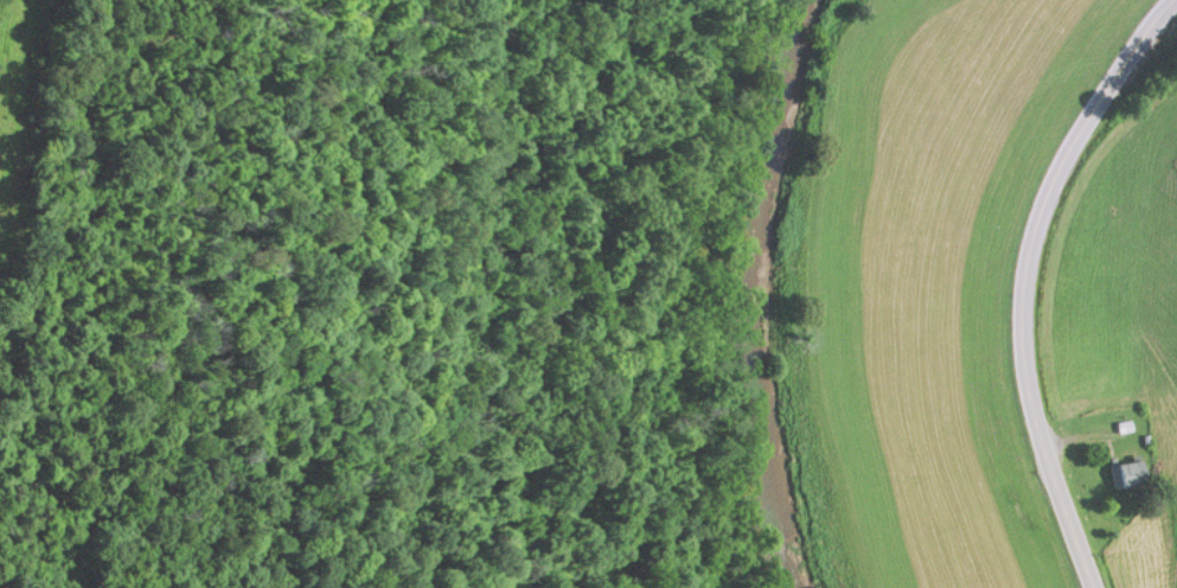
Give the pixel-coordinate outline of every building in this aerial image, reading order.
[(1149,488),(1147,461),(1113,464),(1115,490),(1149,488)]
